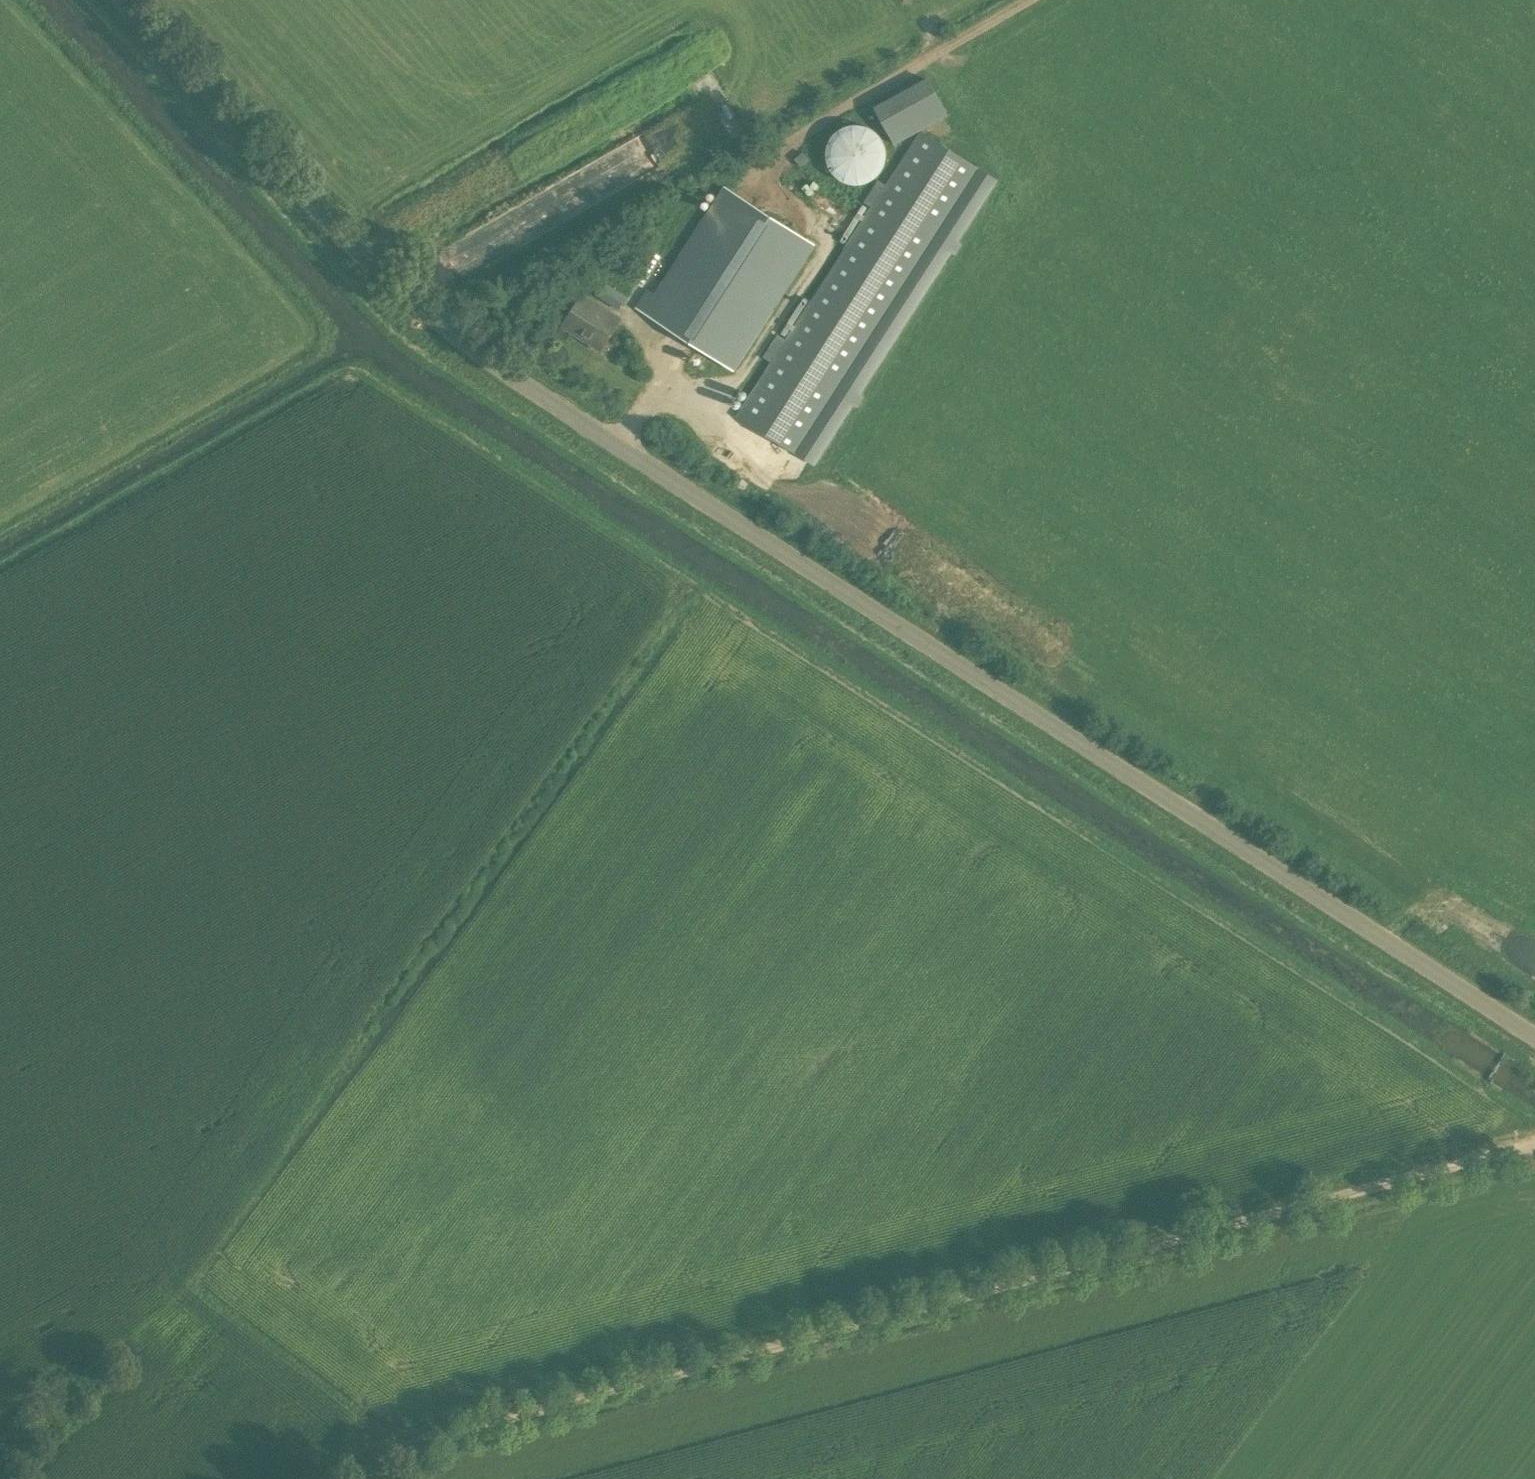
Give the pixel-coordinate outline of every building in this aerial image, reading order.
[(885,140),(945,119),(930,78),(870,99),(885,140)] [(885,163),(886,154),(885,144),(880,136),(874,129),(865,125),(856,124),(847,125),(838,129),(832,136),(827,144),(826,154),(827,163),(832,171),(838,178),(847,182),(856,184),(865,182),(874,178),(880,171),(885,163)] [(942,224),(978,167),(920,129),(886,184),(878,179),(864,201),(871,206),(786,339),(778,334),(763,356),(771,361),(737,415),(794,453),(831,396),(836,400),(847,383),(842,379),(932,240),(936,243),(947,227),(942,224)] [(651,307),(647,312),(733,367),(813,244),(727,189),(651,307)] [(617,310),(627,295),(606,282),(596,297),(617,310)] [(602,350),(622,318),(583,293),(563,325),(602,350)]
